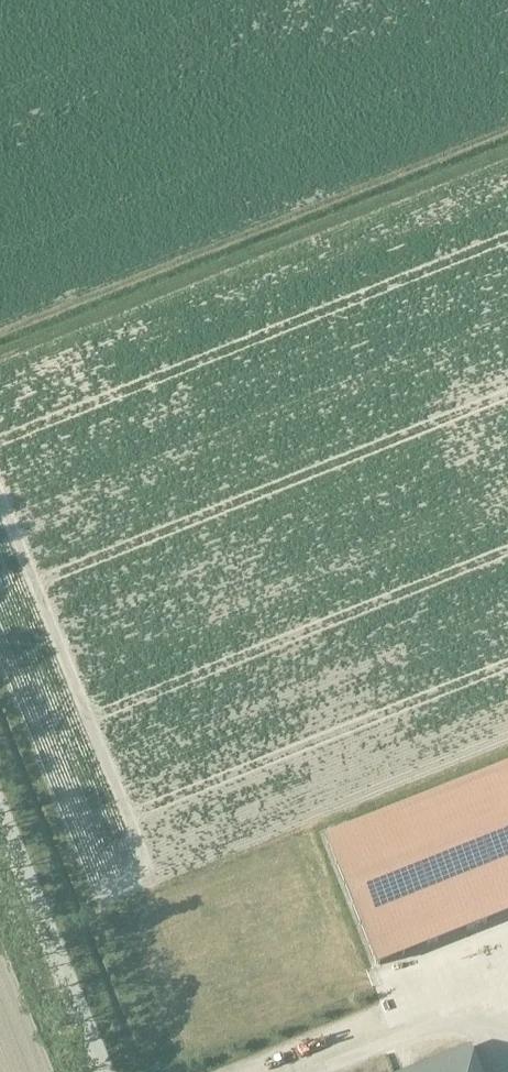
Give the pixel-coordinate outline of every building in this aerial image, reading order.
[(329,840),(379,966),(507,914),(507,769),(329,840)] [(472,1048),(410,1071),(482,1071),(472,1048)]
